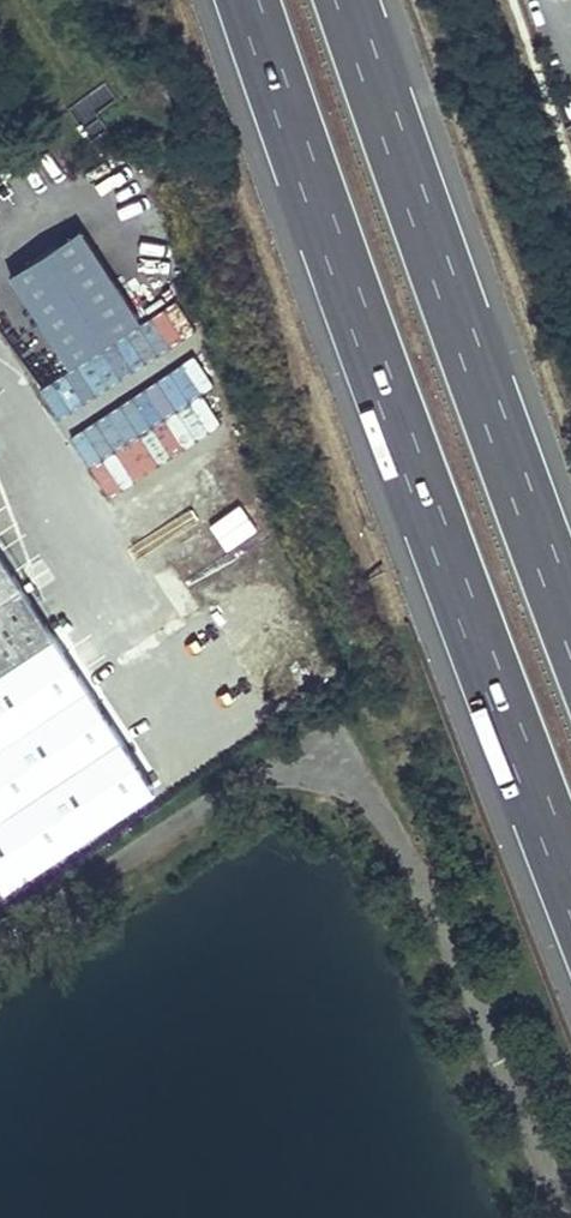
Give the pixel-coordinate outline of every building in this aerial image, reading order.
[(14,272),(75,366),(142,322),(82,229),(14,272)] [(0,552),(0,672),(55,635),(0,552)] [(0,672),(0,730),(82,675),(55,635),(0,672)]
